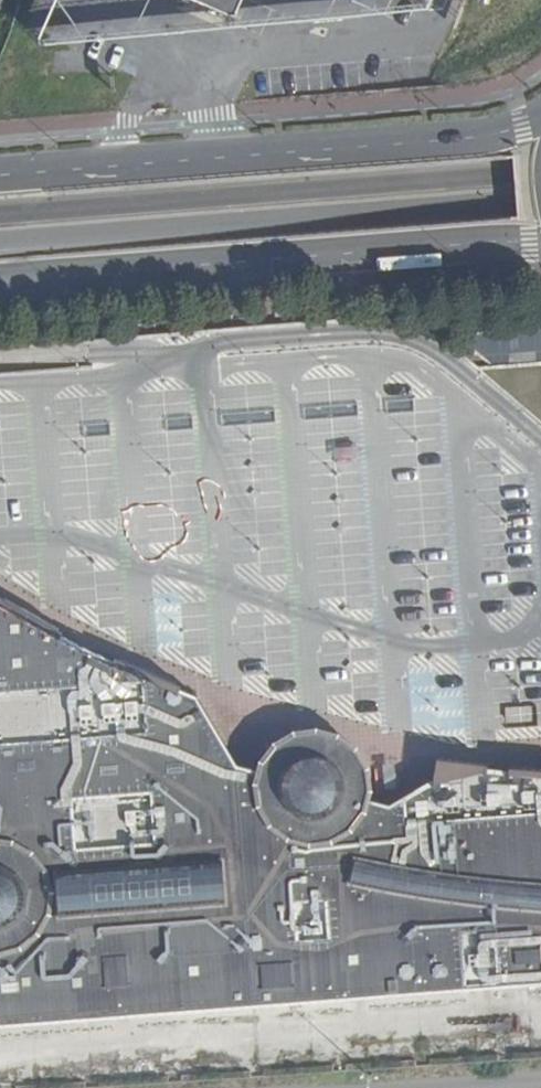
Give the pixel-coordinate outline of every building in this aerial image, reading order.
[(221,13),(189,0),(180,0),(178,6),(217,23),(221,13)] [(236,20),(244,0),(189,0),(221,13),(236,20)] [(540,989),(540,778),(451,768),(382,812),(360,806),(351,761),(333,745),(304,737),(278,741),(259,754),(248,780),(224,770),(191,701),(0,605),(0,1027),(540,989)]
